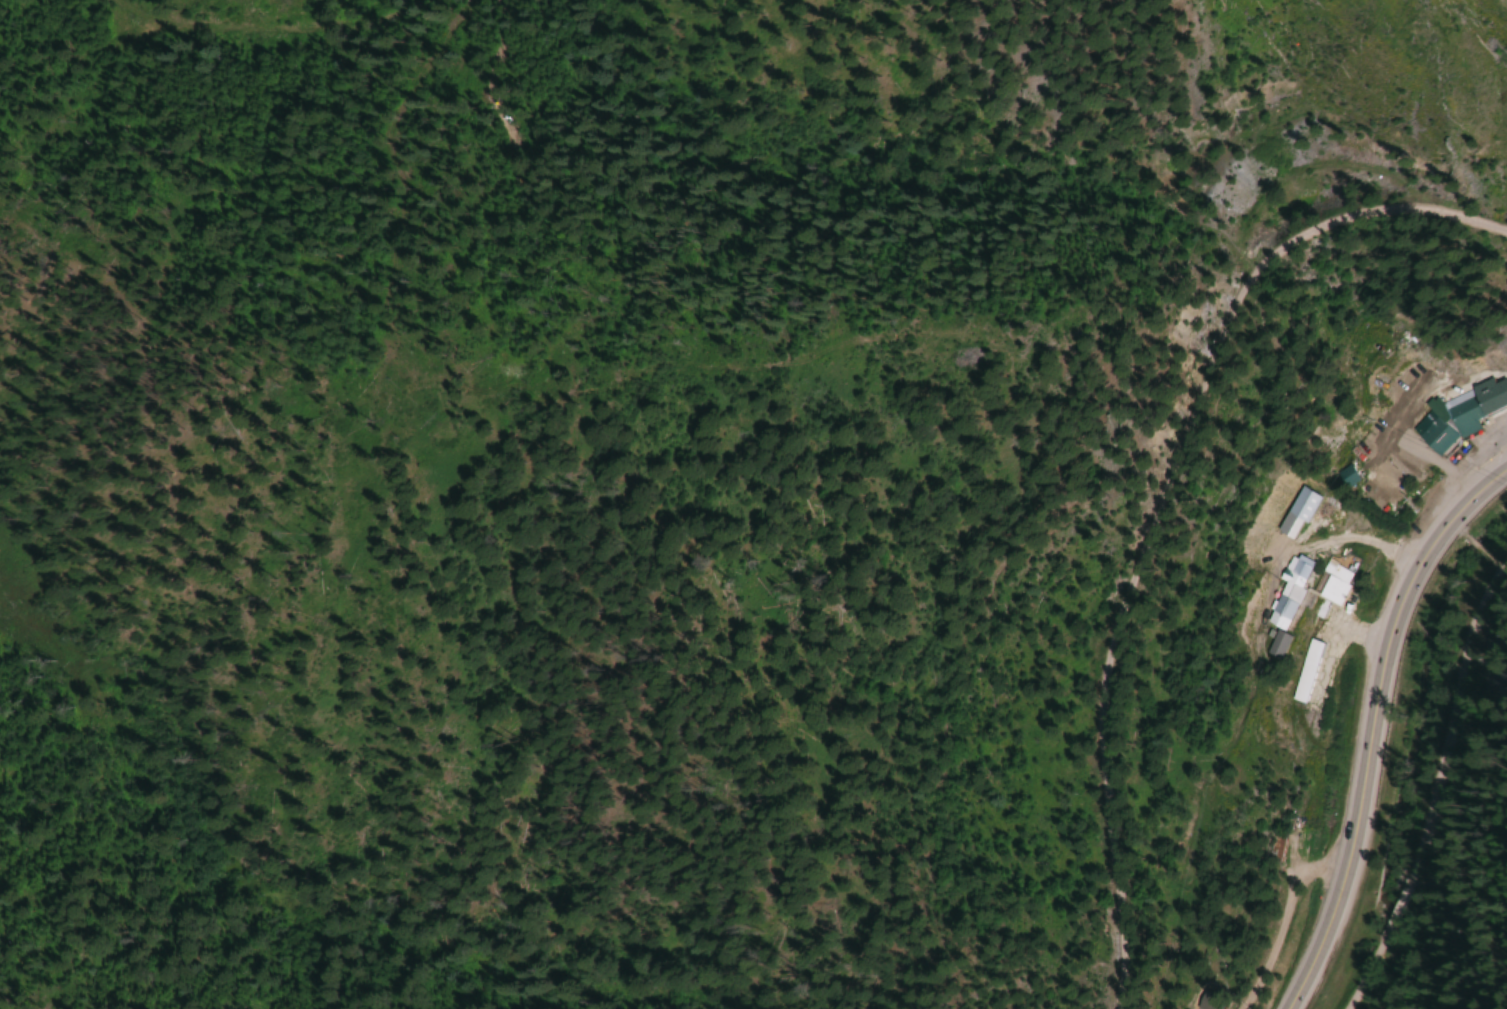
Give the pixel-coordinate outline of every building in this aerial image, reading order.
[(1505,382),(1506,386),(1506,406),(1480,418),(1480,427),(1467,440),(1445,460),(1414,427),(1431,411),(1427,402),(1440,396),(1448,412),(1478,397),(1473,387),(1492,377),(1496,386),(1505,382)] [(1366,473),(1381,489),(1405,465),(1389,449),(1366,473)] [(1316,496),(1297,485),(1271,530),(1290,541),(1316,496)] [(1309,561),(1286,553),(1277,579),(1279,580),(1263,623),(1273,627),(1262,655),(1278,660),(1287,635),(1283,634),(1300,588),(1299,588),(1309,561)] [(1352,575),(1324,560),(1317,573),(1323,576),(1313,595),(1335,607),(1352,575)] [(1301,704),(1321,643),(1307,638),(1287,699),(1301,704)]
